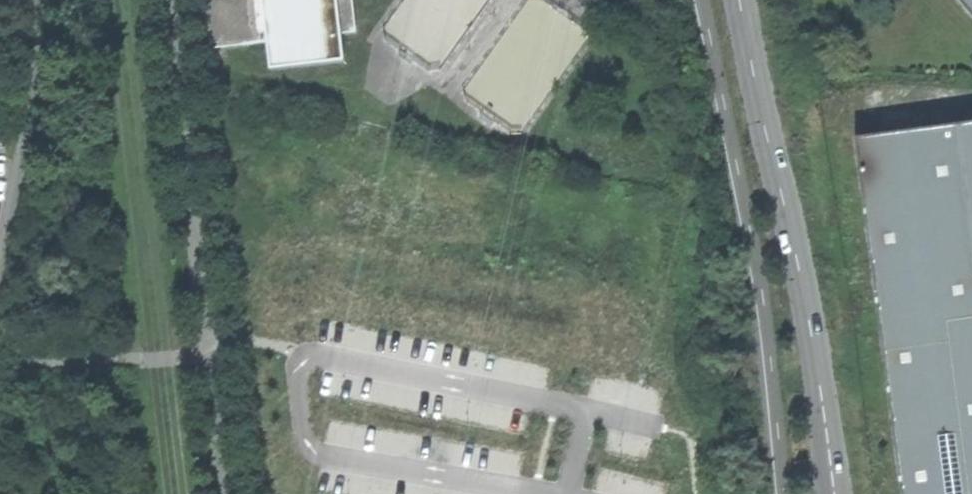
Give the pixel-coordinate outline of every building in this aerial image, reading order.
[(264,0),(207,0),(213,52),(269,46),(264,0)] [(269,46),(272,71),(347,63),(344,36),(339,0),(264,0),(269,46)] [(344,36),(358,34),(354,0),(339,0),(344,36)] [(971,17),(971,0),(958,0),(971,17)] [(861,144),(909,493),(971,493),(971,129),(861,144)]
